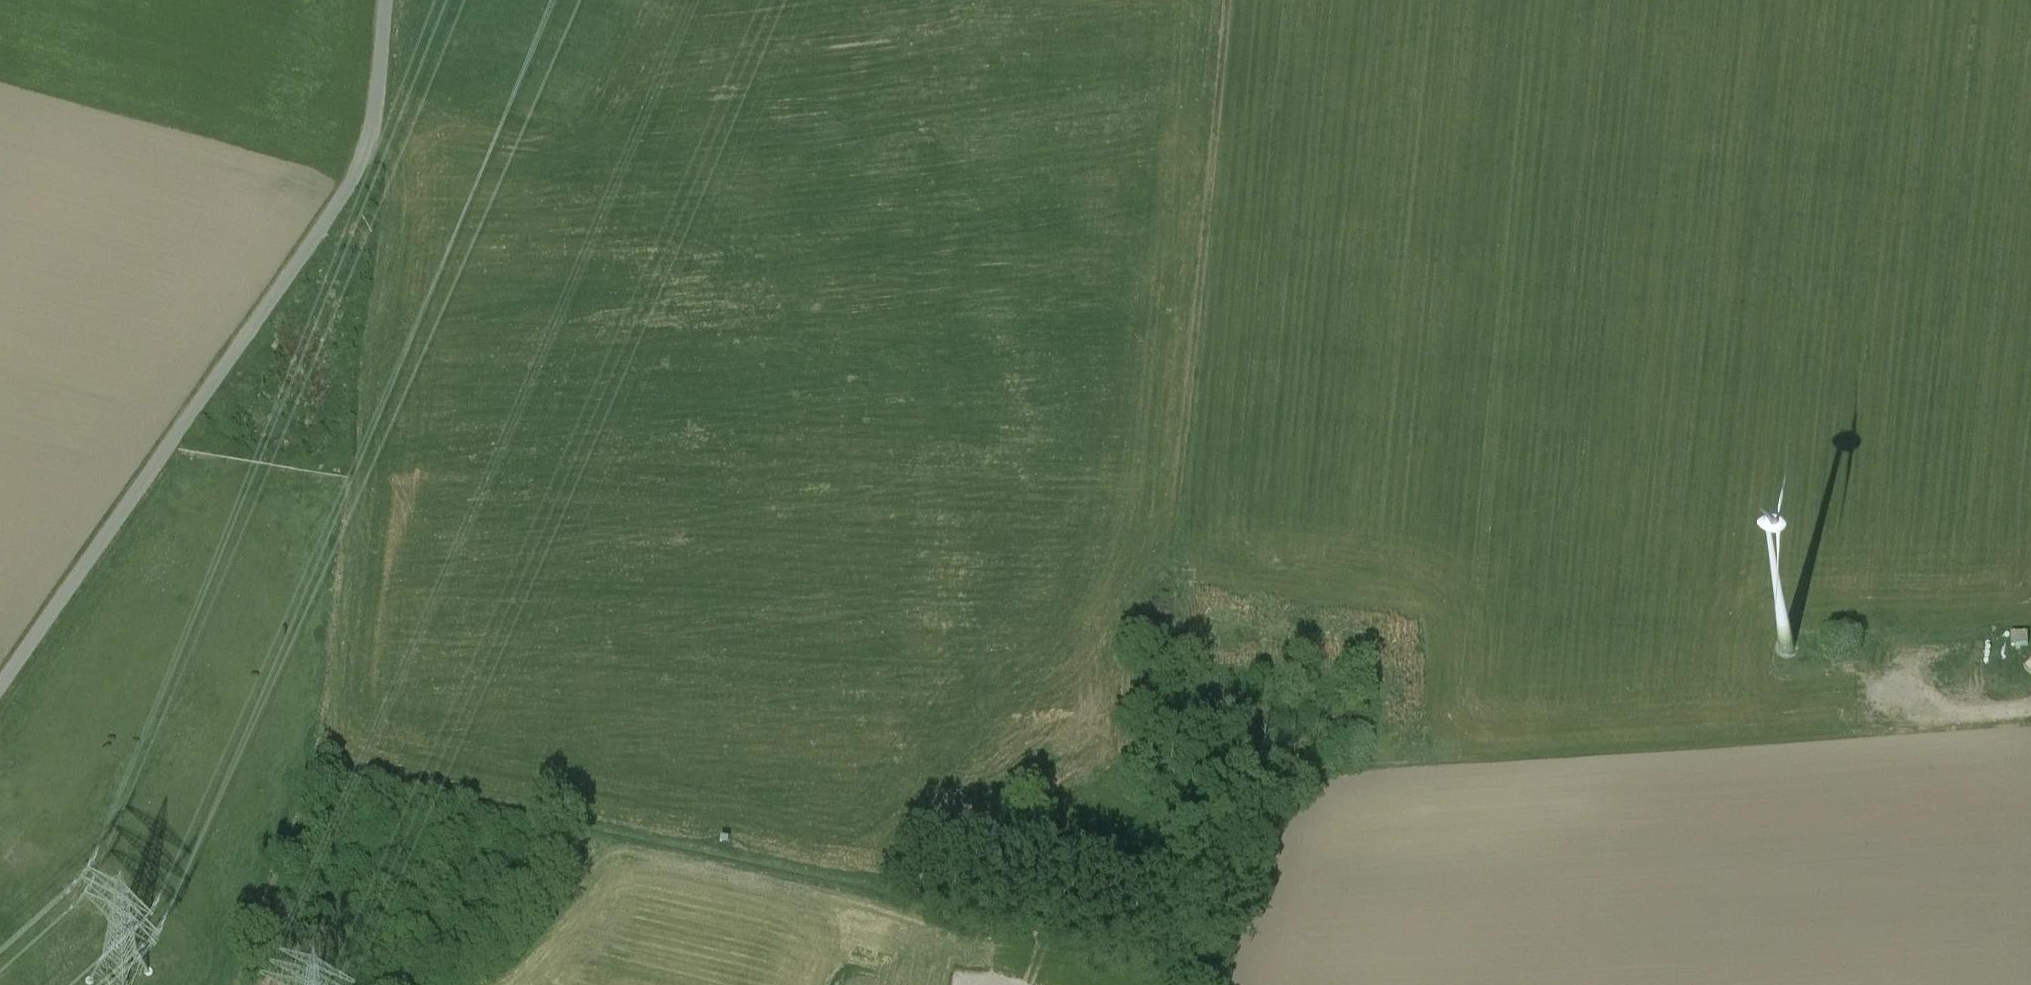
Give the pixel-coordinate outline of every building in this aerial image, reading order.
[(2028,635),(2012,635),(2012,647),(2029,647),(2028,635)]
